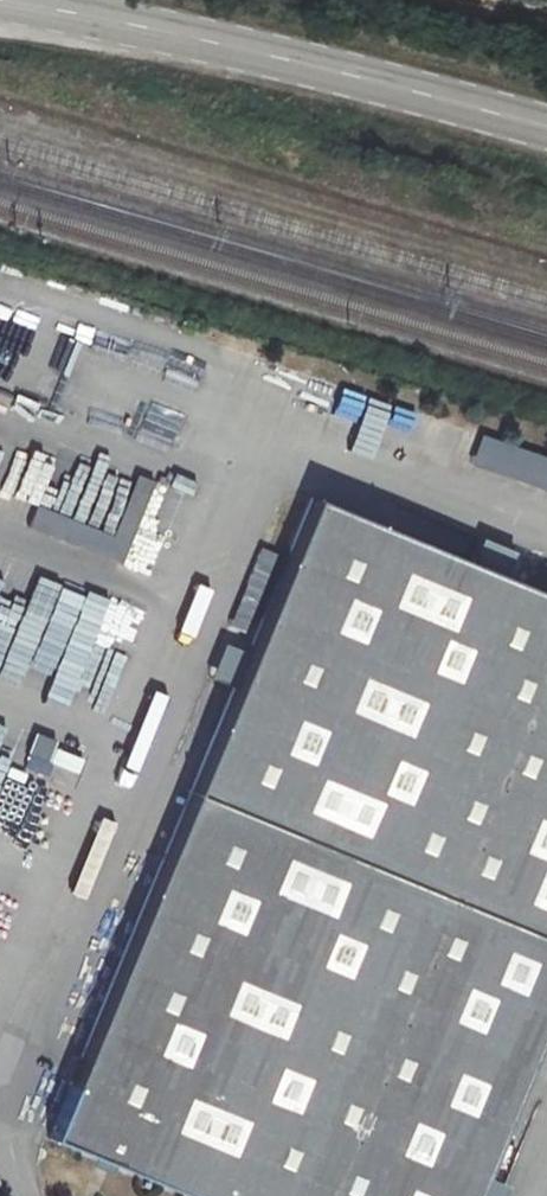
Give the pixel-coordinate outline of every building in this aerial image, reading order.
[(344,423),(93,1068),(420,1195),(488,1195),(546,1044),(546,502),(344,423)] [(481,435),(470,465),(546,493),(546,459),(481,435)] [(126,564),(155,479),(59,446),(29,531),(126,564)] [(162,581),(176,542),(137,528),(123,568),(162,581)] [(87,701),(89,688),(111,643),(107,677),(114,681),(125,658),(116,653),(139,607),(115,596),(94,638),(73,628),(82,608),(85,589),(60,577),(48,575),(17,560),(6,583),(5,595),(0,604),(0,644),(9,645),(7,660),(27,670),(25,690),(63,695),(70,698),(87,701)] [(19,748),(40,758),(48,741),(27,731),(19,748)] [(54,746),(48,763),(76,773),(82,757),(54,746)]
